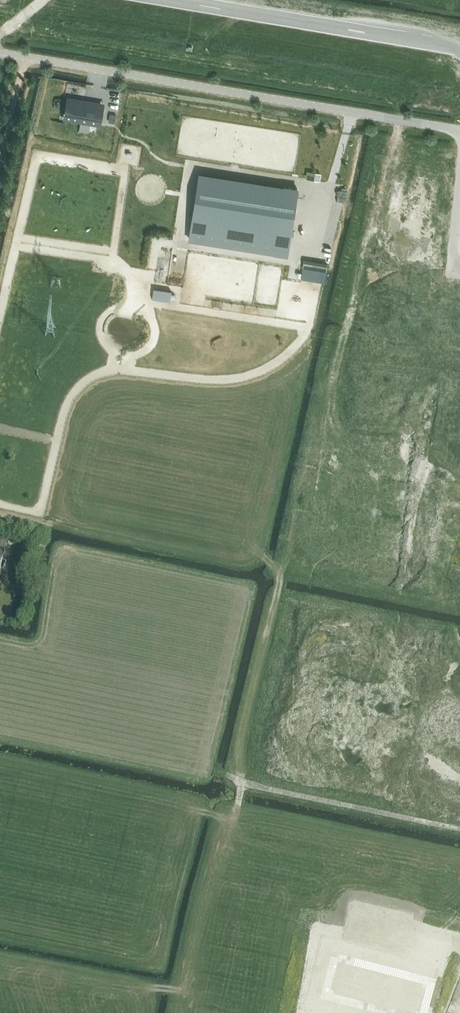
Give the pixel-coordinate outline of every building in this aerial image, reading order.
[(67,111),(66,117),(80,120),(80,121),(99,124),(103,106),(91,105),(92,103),(93,103),(93,102),(91,102),(68,98),(68,99),(68,102),(67,102),(66,111),(67,111)] [(316,180),(317,172),(307,171),(306,178),(316,180)] [(273,251),(273,253),(286,255),(297,188),(283,186),(283,187),(283,188),(200,175),(190,238),(273,251)] [(314,259),(313,267),(327,269),(329,261),(314,259)]
